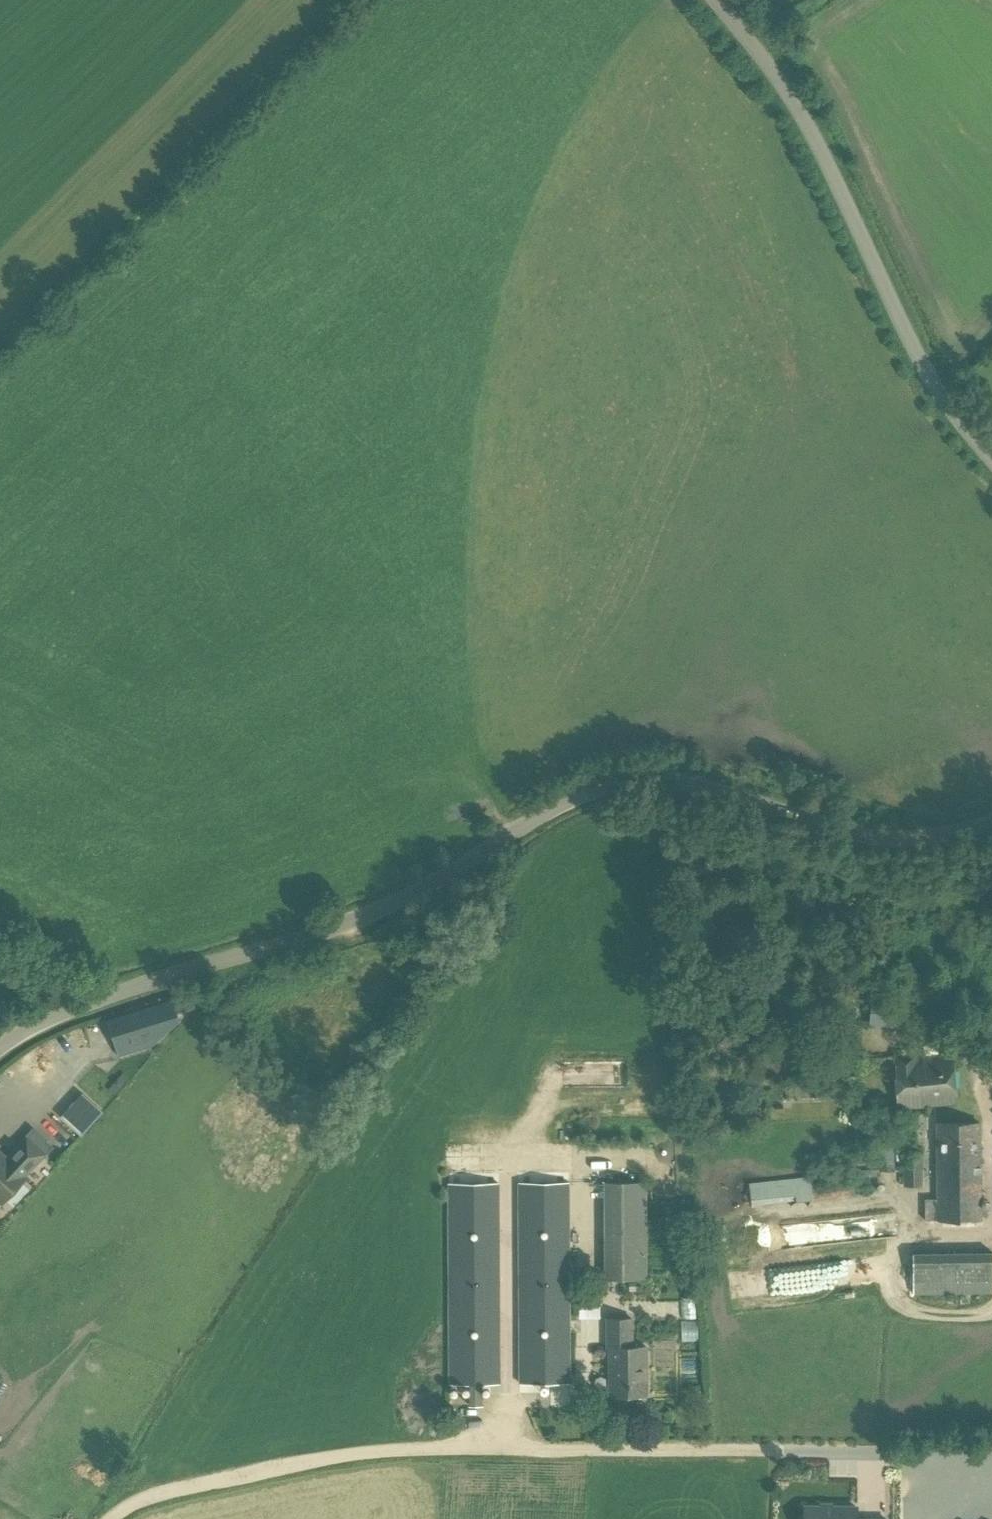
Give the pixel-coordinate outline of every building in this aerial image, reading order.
[(672,852),(671,863),(684,863),(684,853),(672,852)] [(190,997),(108,1022),(119,1057),(153,1047),(180,1020),(178,1013),(194,1008),(190,997)] [(873,1000),(871,1025),(905,1027),(907,1002),(873,1000)] [(952,1055),(895,1057),(897,1107),(954,1105),(952,1055)] [(76,1135),(116,1089),(107,1082),(75,1118),(65,1109),(57,1119),(76,1135)] [(930,1111),(920,1112),(921,1131),(930,1130),(930,1111)] [(939,1199),(926,1199),(926,1220),(981,1219),(980,1124),(937,1124),(939,1199)] [(693,1138),(694,1152),(704,1151),(703,1137),(693,1138)] [(2,1205),(26,1178),(24,1177),(44,1155),(27,1139),(7,1160),(0,1154),(0,1203),(2,1205)] [(885,1149),(878,1150),(880,1171),(887,1170),(885,1149)] [(904,1153),(904,1186),(924,1186),(923,1153),(904,1153)] [(875,1168),(749,1183),(753,1206),(879,1191),(875,1168)] [(498,1183),(449,1183),(449,1383),(499,1383),(498,1183)] [(569,1183),(518,1183),(519,1383),(570,1383),(569,1183)] [(646,1183),(606,1183),(607,1279),(647,1279),(646,1183)] [(877,1228),(877,1211),(847,1210),(846,1227),(877,1228)] [(915,1255),(915,1293),(991,1293),(991,1255),(915,1255)] [(571,1318),(592,1318),(592,1292),(570,1292),(571,1318)] [(632,1318),(607,1318),(607,1347),(609,1347),(609,1394),(647,1394),(646,1346),(632,1346),(632,1318)] [(578,1320),(579,1337),(595,1337),(594,1320),(578,1320)] [(697,1320),(682,1320),(683,1343),(698,1342),(697,1320)] [(648,1384),(670,1384),(671,1334),(649,1334),(648,1384)] [(468,1403),(481,1403),(481,1383),(471,1383),(468,1383),(468,1403)] [(800,1518),(887,1518),(857,1518),(857,1494),(806,1494),(805,1503),(800,1504),(800,1518)] [(982,1518),(991,1518),(991,1495),(982,1518)]
